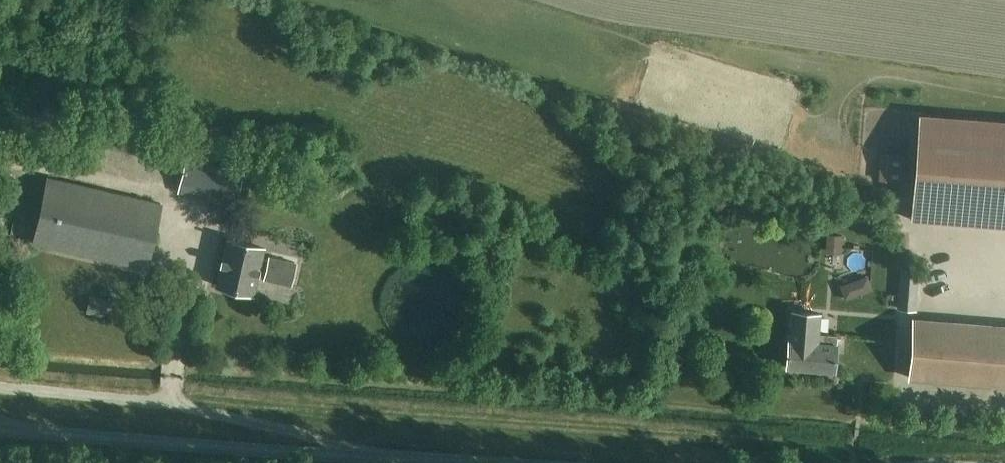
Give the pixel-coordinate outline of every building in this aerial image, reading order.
[(918,113),(910,218),(1004,226),(1004,120),(918,113)] [(880,153),(878,180),(903,182),(905,155),(880,153)] [(233,204),(235,196),(241,170),(184,157),(179,183),(212,190),(210,198),(233,204)] [(159,202),(47,177),(32,241),(144,266),(159,202)] [(828,233),(827,248),(840,249),(841,234),(828,233)] [(268,257),(268,260),(260,258),(263,249),(225,240),(215,282),(252,291),(256,275),(264,276),(263,279),(288,285),(293,263),(268,257)] [(916,310),(919,270),(900,268),(897,309),(916,310)] [(108,300),(90,295),(86,313),(104,317),(108,300)] [(833,370),(836,335),(836,334),(818,332),(819,312),(790,310),(786,366),(833,370)] [(913,319),(910,376),(1004,384),(1004,327),(913,319)]
